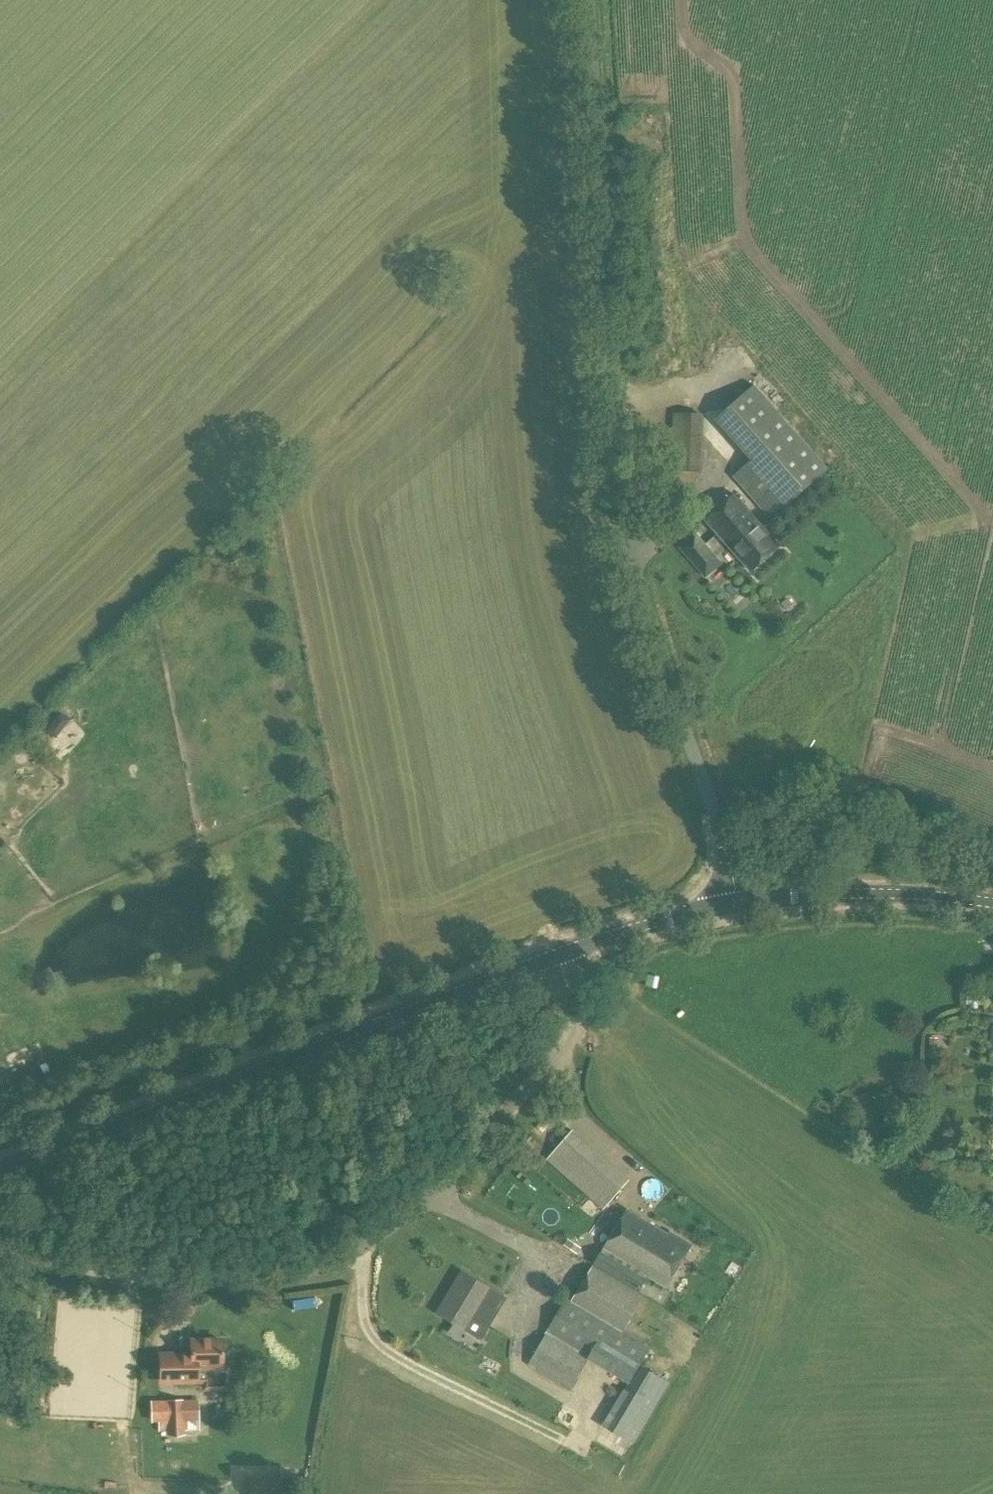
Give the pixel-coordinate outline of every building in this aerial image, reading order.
[(771,519),(829,470),(754,384),(715,418),(751,459),(733,475),(771,519)] [(700,472),(703,414),(672,412),(670,471),(700,472)] [(751,571),(780,546),(734,494),(706,519),(751,571)] [(722,562),(710,548),(695,561),(707,575),(722,562)] [(602,1209),(629,1179),(574,1131),(547,1161),(602,1209)] [(594,1264),(639,1291),(648,1275),(667,1287),(691,1246),(669,1233),(668,1235),(626,1211),(605,1247),(604,1247),(594,1264)] [(638,1293),(639,1291),(594,1264),(593,1266),(572,1300),(566,1298),(547,1332),(528,1365),(570,1391),(588,1359),(628,1383),(603,1425),(633,1443),(669,1381),(640,1364),(651,1348),(623,1331),(645,1297),(638,1293)] [(491,1327),(505,1304),(489,1295),(492,1289),(462,1272),(438,1313),(467,1330),(475,1317),(491,1327)] [(222,1370),(221,1340),(190,1341),(191,1361),(174,1361),(174,1356),(173,1356),(173,1381),(201,1381),(201,1391),(227,1390),(226,1370),(222,1370)] [(197,1430),(197,1399),(152,1400),(153,1421),(161,1421),(161,1431),(197,1430)]
